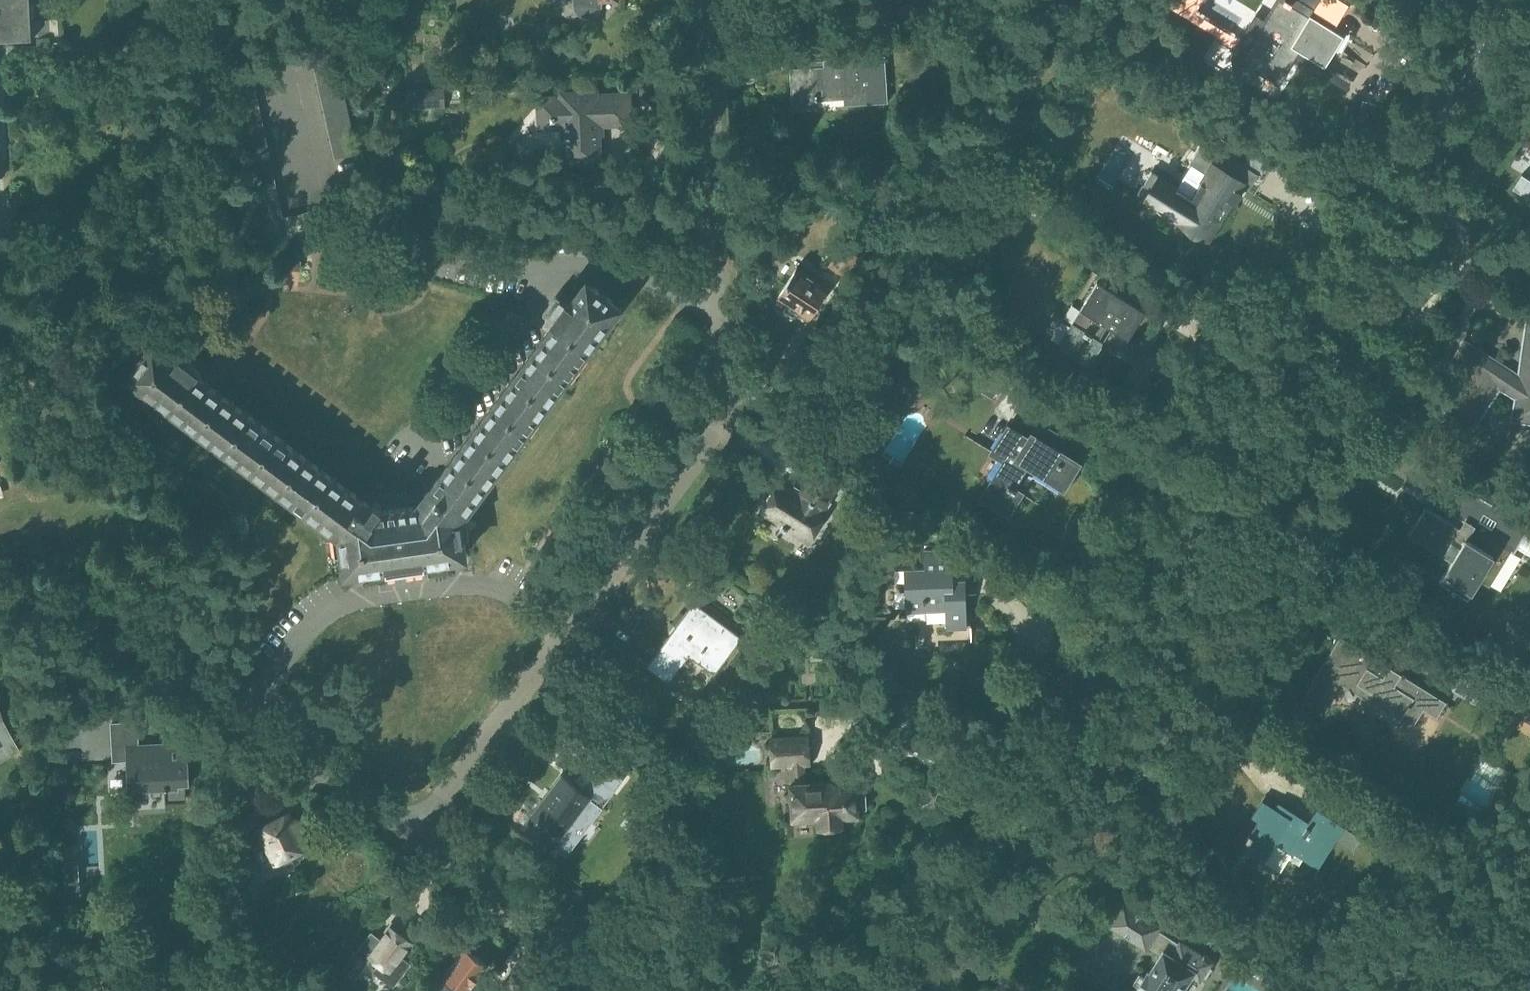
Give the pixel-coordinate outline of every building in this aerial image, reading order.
[(33,38),(31,0),(0,0),(0,39),(33,38)] [(601,7),(601,5),(601,3),(601,0),(575,0),(575,4),(576,6),(576,8),(577,10),(578,12),(580,13),(582,14),(584,15),(586,16),(588,16),(590,16),(592,16),(594,15),(596,14),(598,12),(599,11),(600,9),(601,7)] [(1283,0),(1277,0),(1240,61),(1279,84),(1299,50),(1325,66),(1343,36),(1310,15),(1310,16),(1283,0)] [(1314,9),(1320,0),(1299,0),(1314,9)] [(824,59),(824,66),(791,68),(793,109),(818,107),(818,100),(844,98),(844,105),(888,102),(885,55),(886,55),(885,40),(860,42),(861,57),(824,59)] [(335,159),(357,153),(335,55),(313,60),(335,159)] [(253,73),(231,78),(260,215),(265,243),(314,233),(310,211),(283,216),(253,73)] [(405,109),(446,107),(445,87),(404,89),(405,109)] [(536,94),(537,130),(561,129),(563,163),(599,161),(598,123),(629,122),(628,94),(596,95),(596,92),(536,94)] [(1208,239),(1241,186),(1248,190),(1258,173),(1202,138),(1175,182),(1151,168),(1135,195),(1158,209),(1158,208),(1208,239)] [(783,309),(795,317),(799,312),(809,319),(830,286),(797,265),(776,298),(786,304),(783,309)] [(156,339),(129,375),(342,535),(347,571),(385,566),(387,570),(426,565),(426,560),(465,554),(460,518),(620,305),(584,278),(568,300),(565,298),(550,319),(552,321),(416,501),(381,507),(383,505),(376,499),(373,502),(199,371),(200,369),(179,353),(178,355),(156,339)] [(1080,309),(1072,322),(1057,346),(1088,366),(1103,342),(1099,339),(1108,326),(1128,339),(1145,311),(1097,281),(1080,309)] [(1520,395),(1517,416),(1529,418),(1529,327),(1524,368),(1515,383),(1469,354),(1468,355),(1477,360),(1448,407),(1472,422),(1498,381),(1520,395)] [(988,453),(1002,461),(980,496),(1008,514),(1021,493),(1012,487),(1027,464),(1064,487),(1079,463),(1030,432),(1028,435),(1007,422),(988,453)] [(801,494),(781,482),(762,513),(810,542),(830,509),(827,507),(838,489),(813,474),(801,494)] [(1489,583),(1506,555),(1510,549),(1515,551),(1529,527),(1449,477),(1434,502),(1455,515),(1452,522),(1426,506),(1409,534),(1443,554),(1431,573),(1468,595),(1479,576),(1489,583)] [(927,611),(927,619),(946,618),(946,628),(967,627),(965,578),(954,578),(953,549),(923,550),(924,566),(904,567),(906,612),(927,611)] [(742,637),(694,601),(646,665),(669,682),(690,655),(715,674),(742,637)] [(1301,700),(1321,712),(1340,683),(1412,728),(1424,709),(1437,717),(1446,701),(1340,636),(1301,700)] [(1490,681),(1467,666),(1453,689),(1476,704),(1490,681)] [(1529,735),(1529,709),(1510,696),(1498,715),(1529,735)] [(18,751),(3,723),(0,710),(0,761),(18,751)] [(188,742),(140,745),(139,720),(111,722),(113,761),(127,760),(129,791),(166,789),(166,802),(187,801),(186,783),(190,783),(188,742)] [(807,735),(769,737),(771,768),(788,767),(789,769),(790,781),(789,781),(791,820),(816,819),(816,825),(816,830),(830,831),(843,828),(842,823),(842,815),(858,815),(858,807),(868,806),(867,789),(857,789),(857,783),(840,784),(839,780),(805,781),(805,764),(809,764),(807,735)] [(562,776),(527,823),(567,853),(576,842),(591,821),(623,779),(601,762),(580,790),(562,776)] [(1260,819),(1243,847),(1265,860),(1281,871),(1289,858),(1299,864),(1303,857),(1318,867),(1335,839),(1354,851),(1362,838),(1317,810),(1308,825),(1282,809),(1280,813),(1262,802),(1254,815),(1260,819)] [(308,847),(299,828),(302,823),(300,819),(293,818),(290,811),(259,827),(259,828),(255,831),(253,837),(254,839),(245,843),(260,872),(277,864),(278,867),(294,859),(292,855),(308,847)] [(232,859),(232,885),(250,885),(251,859),(232,859)] [(1191,974),(1200,980),(1213,961),(1209,959),(1211,957),(1205,953),(1203,955),(1180,940),(1178,942),(1158,929),(1161,925),(1123,900),(1108,923),(1146,948),(1148,945),(1161,953),(1149,971),(1148,971),(1135,990),(1181,990),(1191,974)] [(375,970),(393,984),(410,962),(400,955),(411,941),(391,926),(378,943),(372,938),(360,954),(353,948),(337,970),(353,982),(369,960),(367,959),(371,954),(381,961),(375,970)] [(473,985),(489,964),(465,946),(431,990),(482,990),(473,985)]
